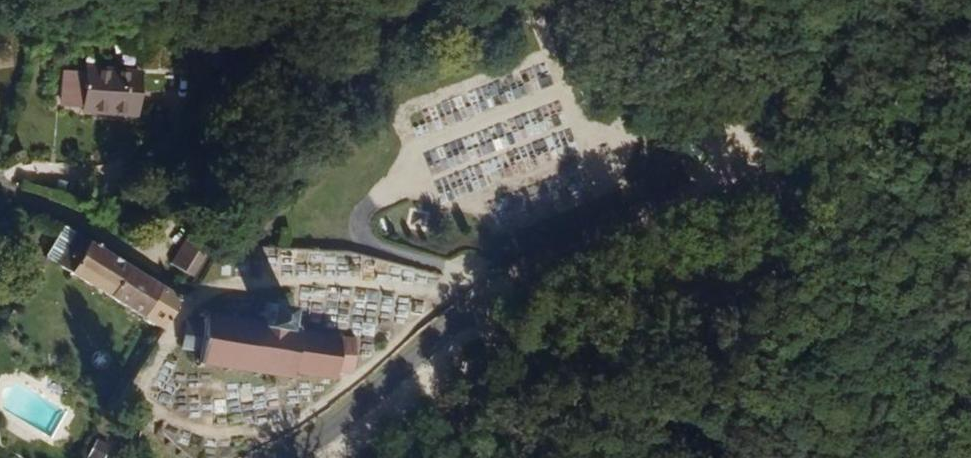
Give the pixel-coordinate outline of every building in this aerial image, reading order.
[(137,118),(142,72),(90,67),(90,73),(66,70),(63,104),(86,106),(86,113),(137,118)] [(185,299),(67,225),(47,257),(165,331),(185,299)] [(192,229),(172,265),(195,278),(216,243),(192,229)] [(357,339),(347,338),(347,334),(294,327),(296,308),(273,305),(270,323),(207,314),(205,328),(186,325),(184,335),(183,345),(202,348),(200,365),(308,381),(308,376),(340,380),(341,373),(352,375),(357,339)] [(88,457),(106,457),(112,448),(98,440),(88,457)]
